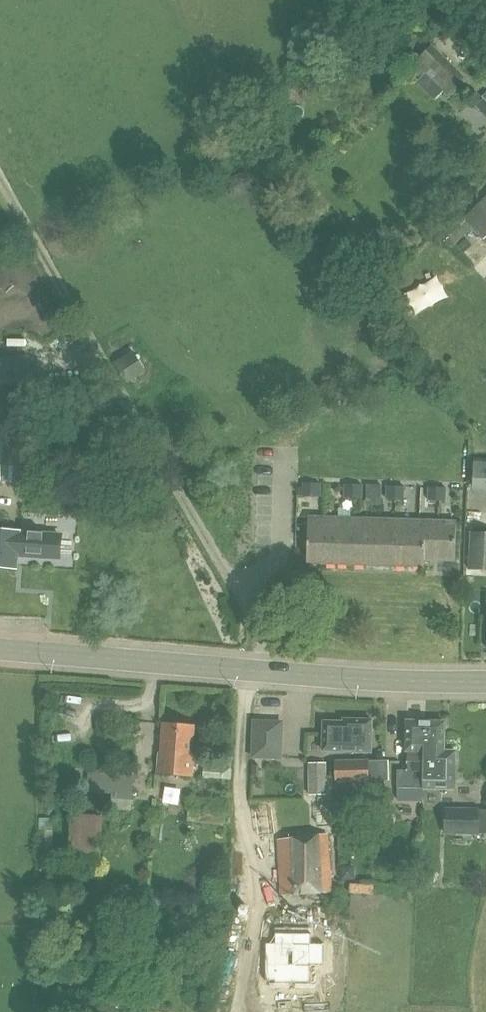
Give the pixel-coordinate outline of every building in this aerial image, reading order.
[(410,16),(416,24),(430,14),(424,6),(410,16)] [(425,73),(446,95),(464,76),(431,44),(409,67),(420,78),(425,73)] [(476,106),(485,116),(485,97),(476,106)] [(466,218),(485,239),(485,198),(466,218)] [(116,362),(127,381),(146,370),(135,351),(116,362)] [(31,382),(29,355),(0,358),(0,385),(31,382)] [(22,463),(26,423),(0,420),(0,462),(22,463)] [(474,484),(485,486),(485,471),(476,469),(474,484)] [(303,496),(322,497),(322,483),(303,482),(303,496)] [(345,497),(354,497),(354,484),(345,484),(345,497)] [(354,497),(363,497),(363,484),(354,484),(354,497)] [(387,498),(396,499),(396,485),(387,485),(387,498)] [(396,499),(405,499),(405,485),(396,485),(396,499)] [(437,501),(438,486),(428,486),(428,501),(437,501)] [(437,501),(447,501),(447,487),(438,486),(437,501)] [(307,562),(329,563),(331,518),(309,517),(307,562)] [(329,563),(350,564),(352,518),(331,518),(329,563)] [(350,564),(371,564),(372,519),(352,518),(350,564)] [(485,570),(485,519),(471,518),(468,569),(485,570)] [(371,564),(392,565),(393,520),(372,519),(371,564)] [(392,565),(413,565),(414,520),(393,520),(392,565)] [(413,565),(424,566),(424,558),(434,559),(435,521),(414,520),(413,565)] [(435,521),(434,559),(456,560),(457,522),(435,521)] [(18,568),(19,554),(27,554),(27,556),(58,558),(60,534),(28,532),(28,536),(20,536),(20,532),(0,530),(0,567),(18,568)] [(323,747),(371,749),(372,721),(345,719),(345,722),(325,721),(323,747)] [(398,800),(423,800),(424,790),(426,721),(407,721),(406,751),(408,751),(408,770),(399,769),(398,800)] [(426,721),(424,790),(455,790),(455,781),(456,751),(444,751),(445,722),(426,721)] [(158,773),(192,776),(195,725),(163,723),(161,752),(159,752),(158,773)] [(254,733),(253,757),(281,758),(282,734),(254,733)] [(338,782),(337,793),(350,793),(350,782),(371,781),(390,781),(389,761),(371,761),(371,759),(336,760),(336,782),(338,782)] [(309,797),(326,797),(326,763),(309,763),(309,797)] [(90,768),(88,791),(132,794),(134,771),(90,768)] [(245,831),(262,831),(262,798),(245,797),(245,831)] [(446,808),(446,835),(480,835),(481,808),(446,808)] [(94,865),(96,815),(71,813),(70,864),(94,865)] [(336,886),(334,828),(284,830),(286,888),(336,886)] [(341,867),(341,881),(355,880),(354,867),(341,867)] [(316,937),(280,935),(279,945),(270,945),(268,982),(277,983),(277,985),(313,987),(314,969),(327,970),(329,948),(315,947),(316,937)] [(234,991),(239,943),(227,942),(223,990),(234,991)]
